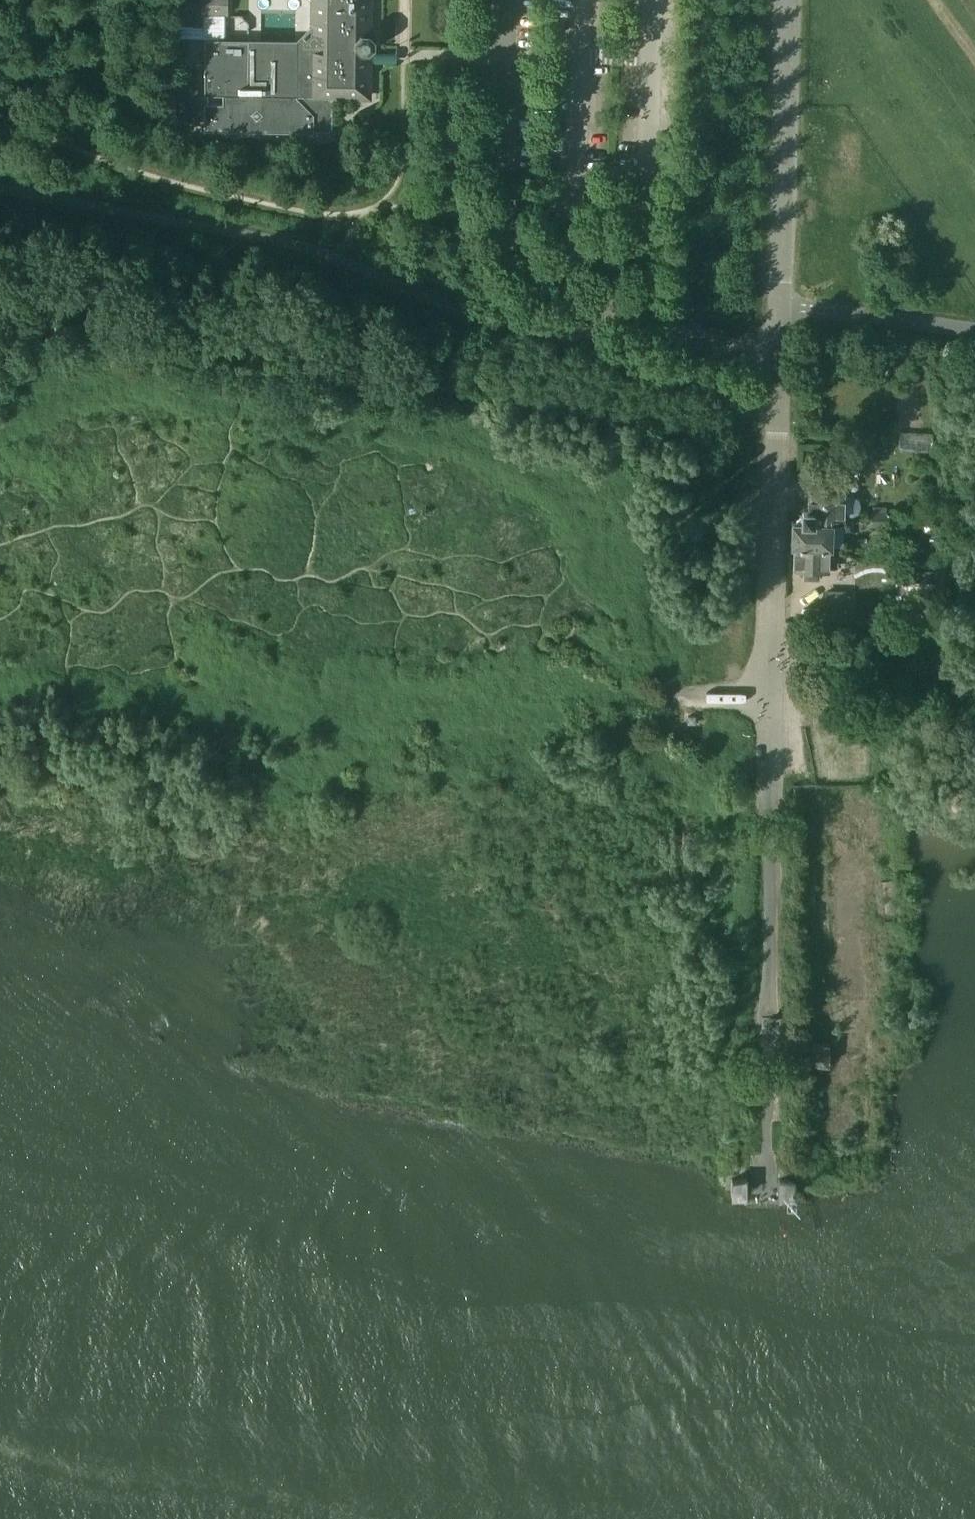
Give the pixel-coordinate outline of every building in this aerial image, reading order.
[(204,95),(222,95),(222,103),(204,103),(203,131),(313,133),(313,131),(332,132),(333,97),(369,97),(369,52),(375,46),(375,38),(369,32),(370,0),(310,0),(311,1),(314,1),(313,22),(313,23),(313,32),(305,40),(205,38),(204,95)] [(224,0),(205,0),(205,10),(224,10),(224,0)] [(358,122),(369,122),(369,112),(358,112),(358,122)] [(871,452),(871,438),(851,437),(850,454),(850,467),(867,467),(868,454),(868,452),(871,452)] [(811,519),(830,520),(830,519),(844,519),(845,490),(807,488),(807,511),(800,510),(800,513),(800,514),(805,514),(811,514),(811,519)] [(887,514),(870,513),(870,526),(887,526),(887,514)] [(811,514),(805,514),(800,514),(793,521),(791,521),(790,547),(793,547),(793,548),(828,549),(828,552),(830,553),(830,549),(831,549),(832,522),(830,522),(830,520),(811,519),(811,514)] [(829,571),(830,553),(828,552),(828,549),(793,548),(792,570),(802,570),(802,577),(818,578),(818,571),(829,571)] [(843,607),(844,592),(824,591),(823,606),(843,607)] [(810,1044),(810,1056),(810,1065),(828,1064),(828,1044),(810,1044)] [(746,1192),(746,1177),(730,1177),(730,1192),(746,1192)] [(793,1194),(794,1178),(778,1177),(777,1193),(793,1194)]
